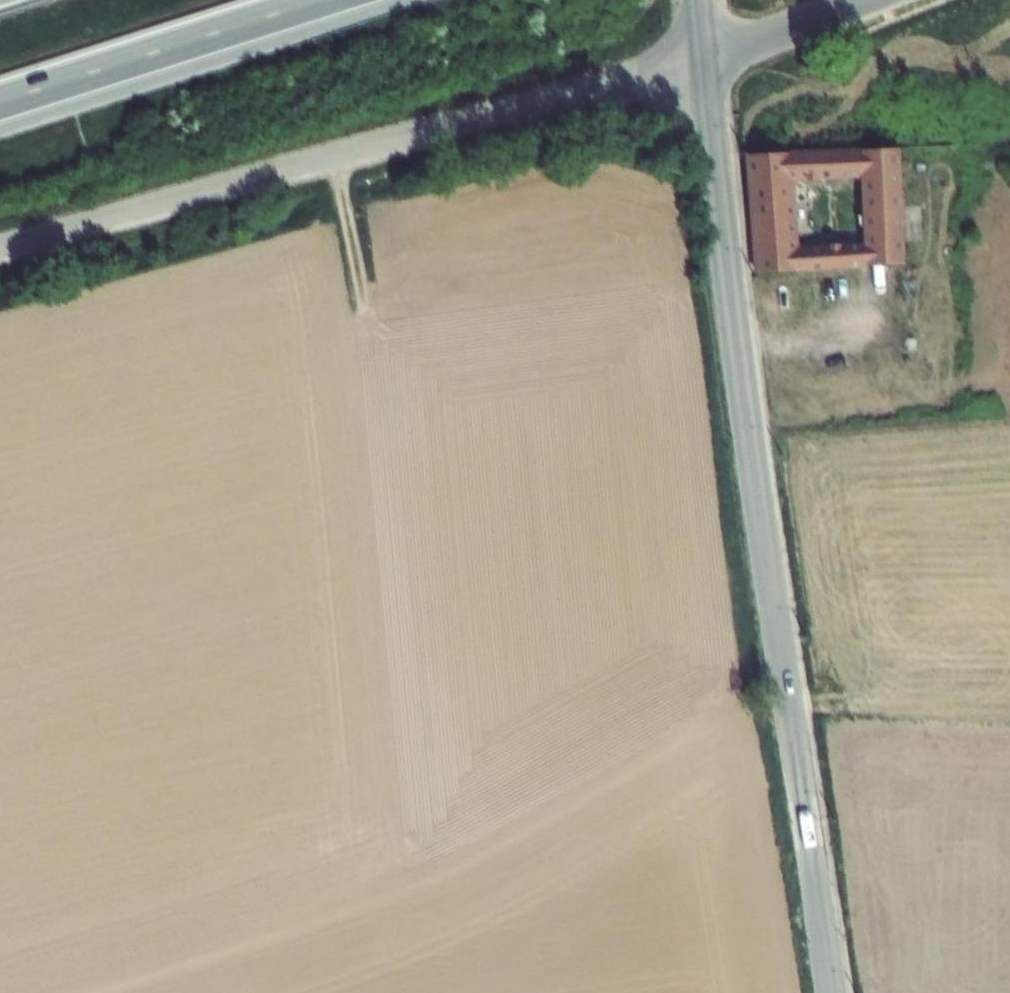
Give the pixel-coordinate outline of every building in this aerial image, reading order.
[(782,152),(784,185),(860,181),(862,242),(865,265),(913,261),(913,254),(923,253),(921,232),(901,232),(897,149),(863,151),(863,148),(782,152)] [(784,185),(782,152),(744,155),(754,273),(794,270),(796,272),(865,267),(865,265),(862,242),(807,247),(807,249),(800,249),(797,202),(785,202),(784,185)]
